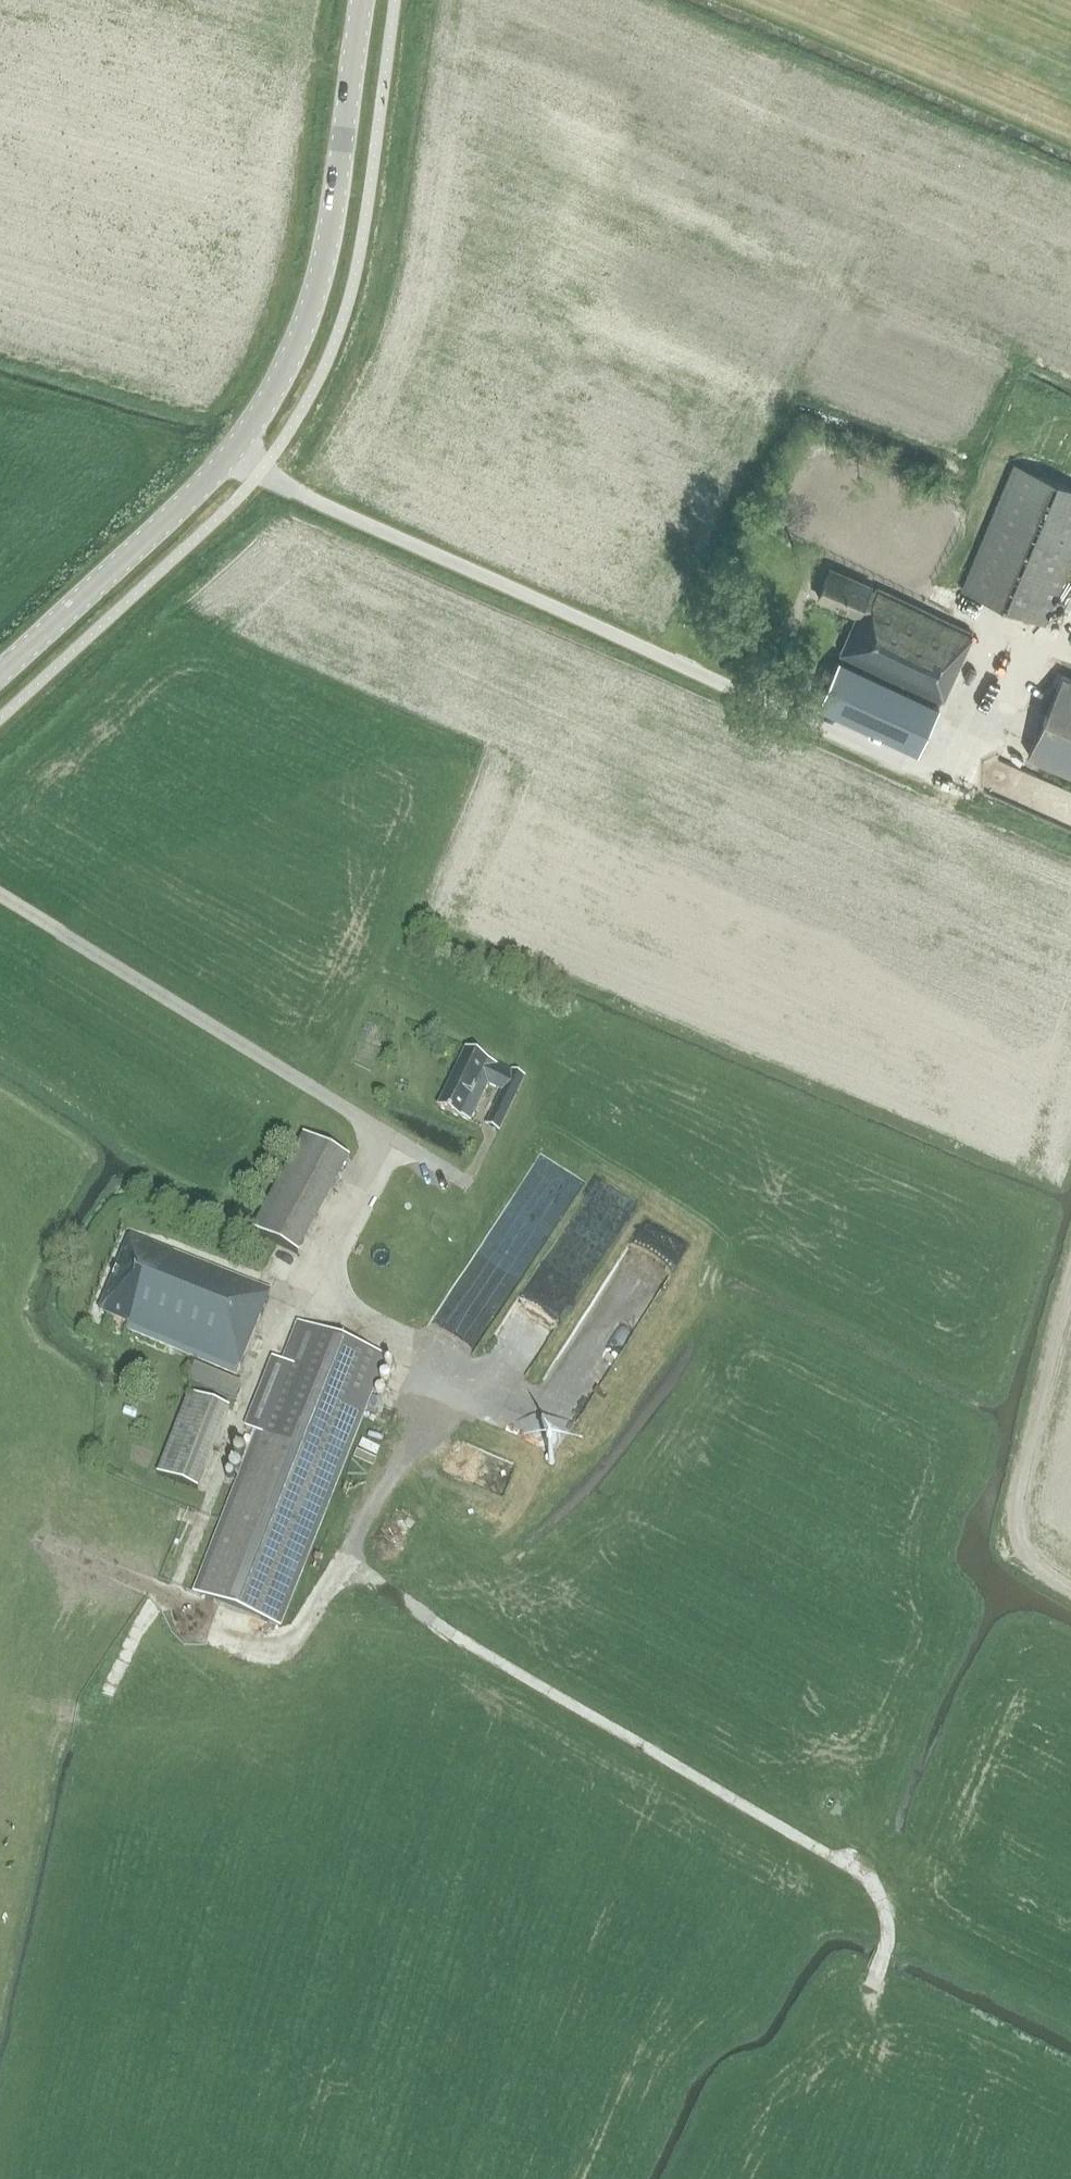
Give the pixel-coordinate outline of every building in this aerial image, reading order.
[(1046,624),(1070,565),(1070,488),(1015,465),(962,589),(1046,624)] [(940,702),(972,633),(876,589),(875,591),(870,589),(871,588),(830,569),(818,597),(857,616),(839,655),(892,680),(889,684),(841,662),(821,705),(907,745),(927,702),(902,690),(905,686),(940,702)] [(1063,676),(1027,755),(1070,774),(1070,680),(1063,676)] [(470,1122),(488,1084),(503,1091),(487,1123),(500,1129),(524,1078),(466,1050),(439,1107),(461,1118),(470,1122)] [(302,1134),(252,1230),(299,1254),(349,1157),(302,1134)] [(237,1376),(256,1330),(272,1290),(131,1236),(100,1312),(129,1324),(127,1330),(237,1376)] [(301,1324),(286,1362),(270,1356),(243,1427),(259,1434),(196,1594),(280,1626),(385,1357),(301,1324)] [(240,1383),(193,1364),(187,1379),(234,1399),(240,1383)] [(228,1407),(187,1391),(155,1473),(196,1489),(228,1407)] [(373,1397),(368,1408),(375,1411),(380,1400),(373,1397)] [(562,1457),(569,1444),(550,1433),(542,1446),(562,1457)]
